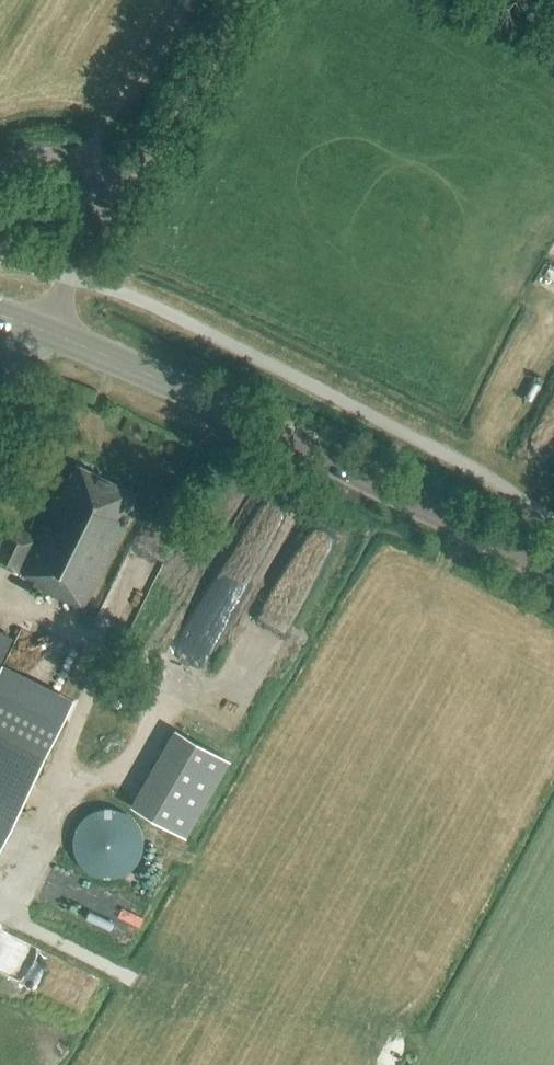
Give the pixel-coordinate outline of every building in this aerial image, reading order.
[(64,489),(60,497),(57,496),(36,538),(7,524),(0,537),(0,562),(36,580),(34,584),(83,608),(140,495),(80,466),(71,485),(67,483),(64,489)] [(13,638),(0,631),(0,664),(13,638)] [(74,699),(3,664),(0,670),(0,734),(45,756),(74,699)] [(12,823),(43,762),(0,740),(0,846),(12,823)] [(108,810),(94,812),(82,818),(74,829),(71,843),(74,856),(82,867),(94,874),(107,876),(120,872),(131,863),(136,850),(136,836),(131,824),(121,815),(108,810)]
